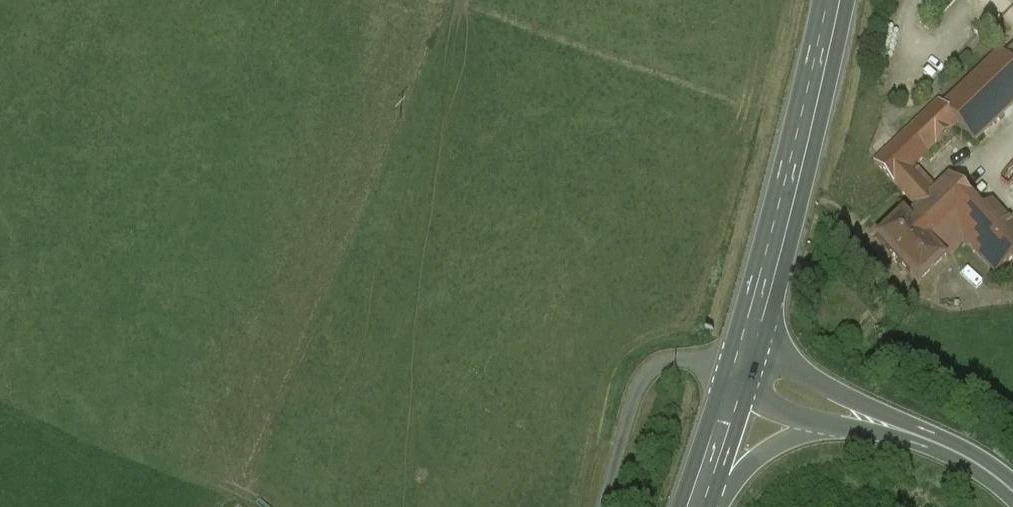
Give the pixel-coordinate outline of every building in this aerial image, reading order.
[(943,105),(958,123),(974,140),(1012,104),(1012,65),(1000,51),(943,105)] [(939,101),(875,161),(917,206),(932,191),(910,168),(958,123),(943,105),(939,101)] [(907,215),(937,248),(957,229),(997,272),(1012,256),(1012,223),(991,200),(982,208),(950,174),(932,191),(917,206),(907,215)] [(907,215),(904,212),(878,237),(897,257),(911,272),(912,271),(920,280),(933,268),(925,259),(937,248),(907,215)]
